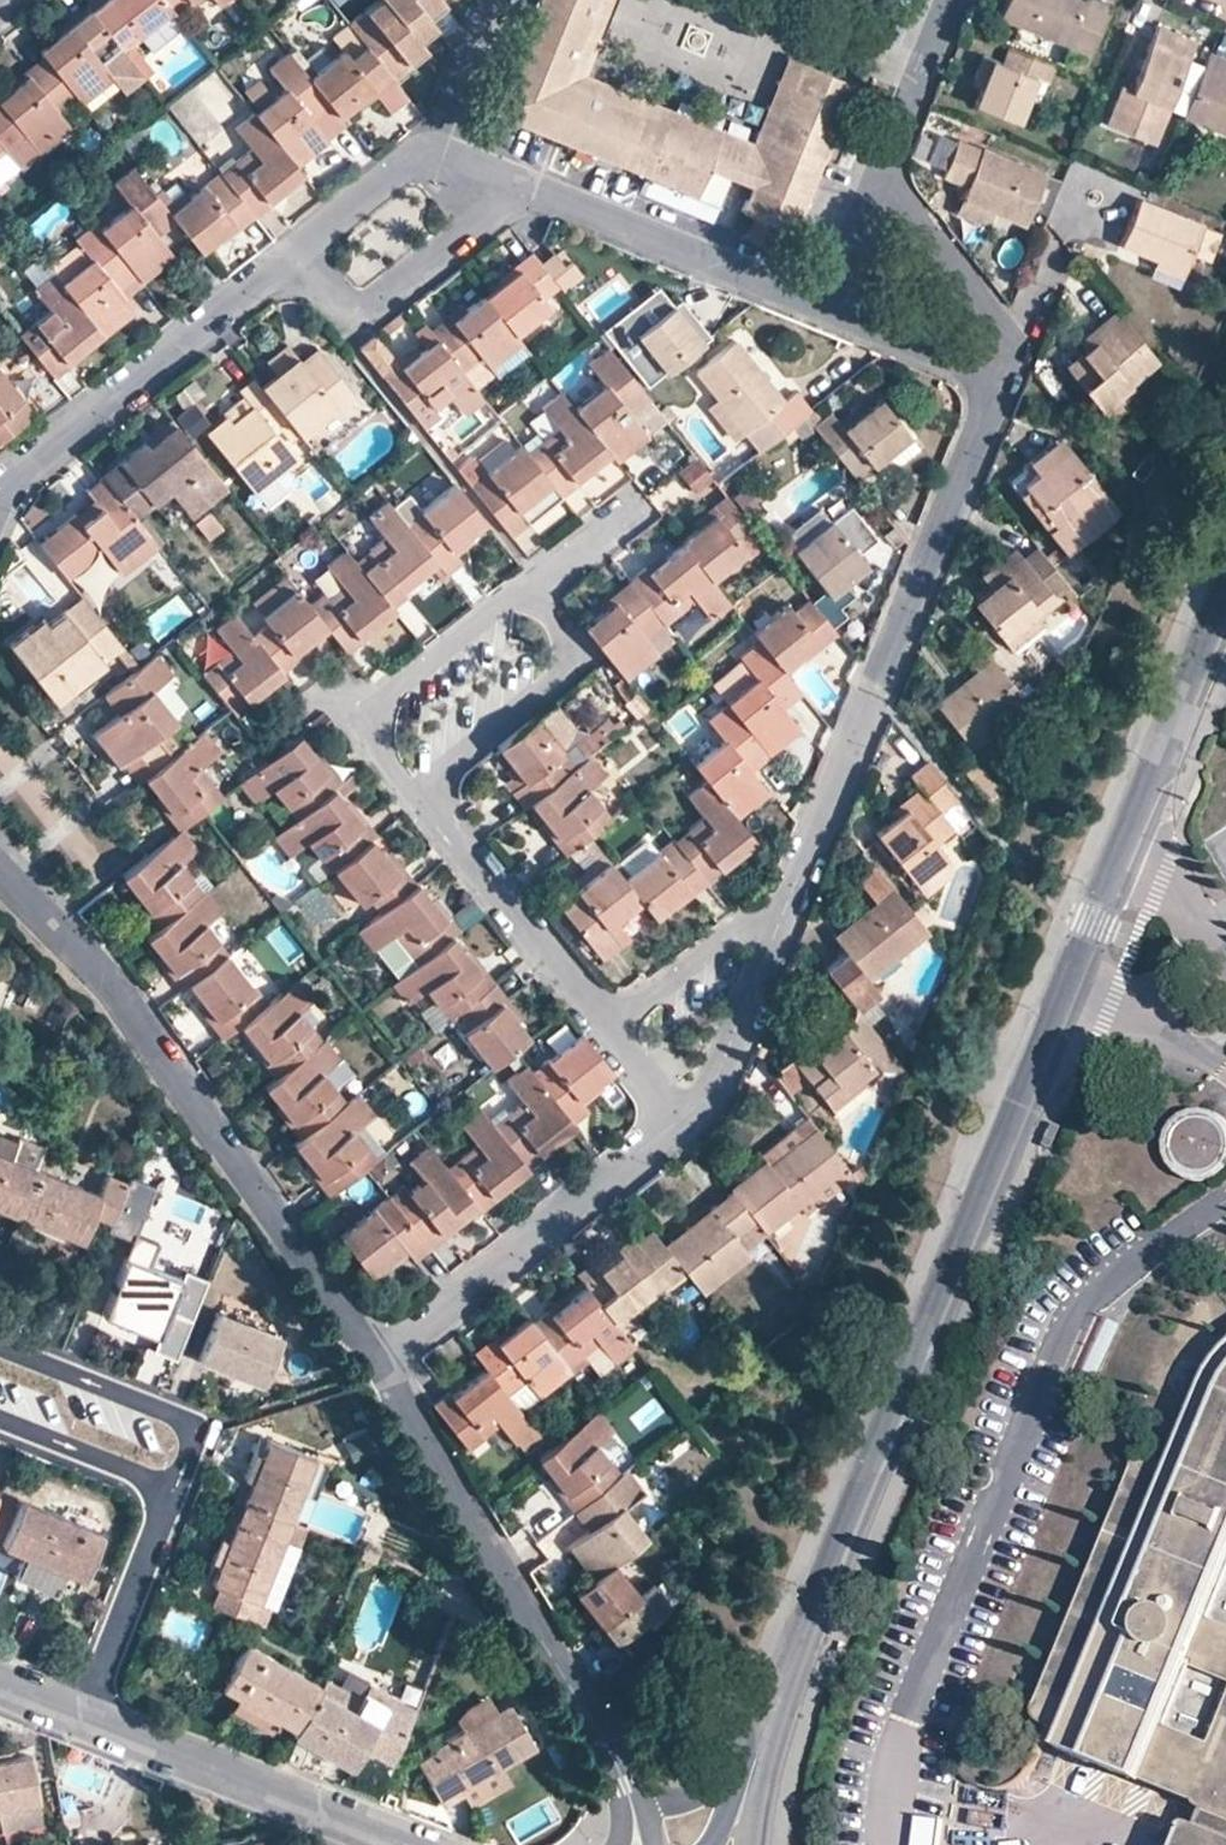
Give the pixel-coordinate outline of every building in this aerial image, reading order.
[(84,5),(114,42),(128,32),(134,37),(170,11),(161,0),(91,0),(84,5)] [(170,11),(173,15),(192,0),(161,0),(170,11)] [(347,23),(365,46),(390,76),(395,83),(412,70),(408,64),(424,51),(417,41),(434,28),(426,18),(443,5),(439,0),(375,0),(347,23)] [(491,114),(643,177),(717,207),(728,180),(736,159),(561,85),(596,0),(537,0),(491,114)] [(615,0),(596,0),(561,85),(736,159),(728,180),(749,187),(799,64),(786,59),(750,142),(585,75),(615,0)] [(997,19),(1087,56),(1108,5),(1097,0),(1086,0),(1085,0),(1005,0),(997,19)] [(84,5),(65,20),(70,26),(53,39),(36,51),(41,56),(75,98),(80,105),(112,80),(98,63),(118,48),(114,42),(84,5)] [(458,23),(443,5),(426,18),(434,28),(441,37),(458,23)] [(49,33),(53,39),(70,26),(65,20),(49,33)] [(365,46),(347,23),(330,37),(342,51),(348,59),(365,46)] [(1129,91),(1121,88),(1118,87),(1104,124),(1153,145),(1167,110),(1164,107),(1193,40),(1158,26),(1133,83),(1129,91)] [(348,59),(342,51),(308,78),(330,106),(338,116),(360,99),(390,76),(365,46),(348,59)] [(1016,123),(1034,79),(1043,83),(1050,66),(1004,47),(997,63),(980,56),(968,85),(978,89),(972,105),(1016,123)] [(308,78),(288,53),(266,70),(282,90),(252,114),(295,167),(327,141),(312,119),(330,106),(308,78)] [(1182,118),(1225,136),(1225,73),(1221,71),(1225,61),(1208,54),(1182,118)] [(23,69),(22,70),(27,75),(8,90),(0,96),(0,109),(13,124),(30,145),(36,153),(37,154),(70,130),(57,112),(75,98),(41,56),(23,69)] [(799,64),(749,187),(739,211),(751,218),(752,217),(776,227),(792,233),(850,85),(799,64)] [(4,84),(8,90),(27,75),(22,70),(4,84)] [(395,83),(390,76),(360,99),(366,106),(375,99),(395,83)] [(1125,80),(1121,88),(1129,91),(1133,83),(1125,80)] [(411,103),(395,83),(375,99),(391,119),(411,103)] [(330,106),(312,119),(327,141),(346,126),(338,116),(330,106)] [(13,124),(0,109),(0,134),(13,124)] [(249,149),(233,162),(243,173),(227,184),(254,217),(269,206),(266,201),(301,175),(295,167),(252,114),(234,129),(249,149)] [(954,215),(958,216),(986,228),(989,218),(991,216),(998,218),(1022,228),(1025,220),(1045,174),(957,140),(941,177),(964,188),(954,215)] [(36,153),(30,145),(19,153),(26,161),(36,153)] [(11,159),(0,146),(0,168),(11,159)] [(233,162),(219,173),(220,174),(227,184),(243,173),(233,162)] [(168,213),(154,195),(132,168),(113,183),(128,205),(98,228),(135,275),(141,281),(171,257),(155,237),(175,221),(170,214),(168,213)] [(220,174),(219,173),(187,198),(168,213),(170,214),(175,221),(200,251),(233,225),(237,231),(254,217),(227,184),(220,174)] [(717,207),(643,177),(635,192),(711,223),(717,207)] [(168,213),(187,198),(181,191),(169,200),(161,190),(154,195),(168,213)] [(1189,256),(1201,227),(1202,224),(1137,198),(1118,248),(1153,262),(1152,265),(1178,276),(1180,276),(1189,256)] [(767,246),(776,227),(752,217),(751,218),(742,236),(767,246)] [(98,228),(94,224),(73,239),(89,259),(59,284),(101,335),(132,311),(116,290),(135,275),(98,228)] [(1220,235),(1201,227),(1189,256),(1207,263),(1220,235)] [(534,257),(529,252),(495,279),(499,284),(534,257)] [(536,259),(534,257),(499,284),(483,296),(514,335),(549,308),(543,300),(559,288),(536,259)] [(1175,284),(1178,276),(1152,265),(1147,274),(1175,284)] [(101,335),(59,284),(52,274),(32,290),(48,312),(18,334),(23,340),(53,377),(68,366),(65,363),(101,335)] [(483,296),(463,311),(452,320),(455,324),(455,325),(435,340),(461,373),(482,358),(495,374),(526,350),(514,335),(483,296)] [(636,334),(666,373),(710,337),(692,313),(685,319),(674,305),(636,334)] [(452,320),(463,311),(459,307),(428,331),(435,340),(455,325),(455,324),(452,320)] [(1157,365),(1114,310),(1086,334),(1092,342),(1083,349),(1062,366),(1098,411),(1147,372),(1157,365)] [(1092,342),(1086,334),(1076,341),(1083,349),(1092,342)] [(396,364),(375,335),(359,348),(381,375),(396,364)] [(461,373),(435,340),(413,357),(399,368),(396,364),(381,375),(407,408),(424,396),(434,409),(451,394),(465,416),(484,401),(461,373)] [(775,439),(804,415),(811,410),(795,392),(785,400),(736,340),(695,372),(715,400),(706,408),(733,442),(762,421),(775,439)] [(277,374),(260,387),(297,433),(302,439),(356,397),(317,349),(299,363),(286,345),(265,361),(277,374)] [(642,392),(608,350),(588,365),(606,384),(574,409),(610,454),(641,430),(632,417),(651,402),(642,392)] [(413,357),(410,353),(396,364),(399,368),(413,357)] [(1157,365),(1147,372),(1159,387),(1168,380),(1157,365)] [(0,373),(0,440),(32,414),(0,373)] [(297,433),(260,387),(253,377),(238,390),(243,396),(251,406),(230,423),(223,415),(204,431),(252,490),(253,490),(273,473),(292,458),(293,457),(268,425),(273,421),(288,440),(297,433)] [(574,409),(561,393),(542,408),(558,429),(526,454),(549,484),(561,498),(561,499),(578,486),(574,481),(594,466),(610,454),(574,409)] [(251,406),(243,396),(221,413),(223,415),(230,423),(251,406)] [(424,396),(407,408),(418,421),(432,410),(434,409),(424,396)] [(845,431),(827,444),(855,479),(873,465),(908,437),(879,399),(863,412),(857,403),(836,420),(845,431)] [(791,438),(794,441),(797,441),(804,441),(806,439),(807,432),(806,429),(801,425),(796,426),(792,428),(791,433),(791,438)] [(225,489),(173,426),(145,446),(141,443),(99,476),(101,478),(132,516),(167,491),(188,516),(225,489)] [(648,438),(641,430),(610,454),(617,463),(648,438)] [(919,451),(908,437),(873,465),(884,479),(919,451)] [(1028,463),(1036,474),(1067,449),(1058,439),(1028,463)] [(549,484),(526,454),(519,445),(469,485),(511,537),(561,498),(549,484)] [(1067,449),(1036,474),(1022,485),(1039,504),(1031,511),(1062,551),(1114,510),(1067,449)] [(686,489),(708,482),(700,457),(678,463),(686,489)] [(574,481),(578,486),(598,470),(594,466),(574,481)] [(287,490),(273,473),(253,490),(267,506),(287,490)] [(132,516),(101,478),(84,491),(90,499),(98,509),(77,523),(71,514),(36,541),(66,579),(102,552),(120,575),(157,547),(132,516)] [(484,524),(452,485),(404,523),(435,561),(440,568),(446,576),(462,564),(456,557),(450,550),(467,537),(484,524)] [(1014,490),(1031,511),(1039,504),(1022,485),(1014,490)] [(1135,486),(1128,491),(1136,500),(1142,494),(1135,486)] [(731,504),(724,495),(695,519),(699,527),(731,504)] [(98,509),(90,499),(71,514),(77,523),(98,509)] [(404,523),(388,502),(369,517),(384,537),(368,549),(378,562),(363,572),(392,606),(404,596),(399,590),(418,575),(429,567),(435,561),(404,523)] [(832,628),(846,616),(839,607),(854,595),(844,583),(866,565),(859,556),(878,540),(847,503),(828,519),(819,507),(781,537),(829,596),(815,607),(832,628)] [(731,504),(699,527),(681,541),(684,545),(711,579),(730,564),(745,553),(739,544),(755,533),(731,504)] [(221,532),(207,514),(193,525),(208,543),(221,532)] [(473,543),(467,537),(450,550),(456,557),(473,543)] [(684,545),(663,561),(647,574),(643,568),(628,580),(654,613),(669,601),(679,613),(695,601),(711,621),(733,606),(720,590),(711,579),(684,545)] [(979,575),(988,587),(1022,559),(1013,547),(979,575)] [(378,562),(368,549),(354,560),(363,572),(378,562)] [(354,560),(347,550),(326,567),(342,587),(326,599),(335,609),(321,621),(327,629),(348,656),(363,644),(358,638),(376,624),(395,610),(392,606),(363,572),(354,560)] [(647,574),(663,561),(659,556),(643,568),(647,574)] [(1023,561),(1022,559),(988,587),(970,602),(1001,640),(1002,639),(1038,611),(1055,599),(1023,561)] [(440,568),(435,561),(429,567),(434,575),(440,568)] [(738,577),(730,564),(711,579),(720,590),(738,577)] [(399,590),(404,596),(423,581),(418,575),(399,590)] [(312,610),(288,580),(254,605),(254,609),(239,620),(283,674),(297,662),(292,655),(312,639),(327,629),(321,621),(312,610)] [(628,580),(608,596),(613,603),(601,612),(582,625),(608,659),(625,678),(656,654),(644,638),(663,624),(654,613),(628,580)] [(596,606),(601,612),(613,603),(608,596),(596,606)] [(101,663),(121,648),(81,597),(45,624),(39,618),(6,642),(51,701),(69,687),(101,663)] [(335,609),(326,599),(312,610),(321,621),(335,609)] [(788,604),(753,632),(761,641),(784,669),(801,657),(818,642),(821,649),(838,636),(832,628),(815,607),(808,599),(793,611),(788,604)] [(663,624),(679,613),(669,601),(654,613),(663,624)] [(1046,622),(1038,611),(1002,639),(1011,651),(1046,622)] [(245,703),(265,689),(283,674),(239,620),(235,614),(215,629),(232,649),(216,661),(225,673),(208,686),(229,712),(235,719),(249,708),(245,703)] [(358,638),(363,644),(380,630),(376,624),(358,638)] [(292,655),(297,662),(317,646),(312,639),(292,655)] [(784,669),(761,641),(741,657),(756,676),(725,701),(727,704),(768,755),(801,730),(784,709),(804,695),(784,669)] [(818,642),(801,657),(805,661),(821,649),(818,642)] [(1026,704),(985,651),(971,663),(976,670),(934,702),(972,748),(1027,705),(1026,704)] [(156,653),(137,668),(103,695),(118,716),(92,735),(116,767),(121,764),(138,784),(144,779),(181,750),(166,730),(177,721),(152,689),(173,673),(156,653)] [(216,661),(199,675),(208,686),(225,673),(216,661)] [(101,663),(69,687),(71,693),(105,668),(101,663)] [(636,692),(628,681),(615,690),(624,702),(636,692)] [(245,703),(249,708),(269,693),(265,689),(245,703)] [(768,755),(727,704),(708,718),(724,739),(693,764),(706,781),(737,819),(769,794),(752,772),(770,757),(768,755)] [(549,707),(498,748),(511,764),(525,781),(517,787),(511,792),(523,809),(531,803),(588,757),(549,707)] [(657,719),(649,708),(639,715),(647,727),(657,719)] [(1046,727),(1035,713),(1028,720),(1039,732),(1046,727)] [(220,750),(205,731),(181,750),(144,779),(158,796),(172,814),(167,818),(179,833),(182,830),(202,814),(212,805),(200,791),(212,783),(200,766),(220,750)] [(326,772),(313,755),(298,736),(268,760),(238,785),(253,805),(270,791),(294,819),(294,820),(333,789),(343,781),(332,768),(326,772)] [(326,772),(332,768),(319,752),(313,755),(326,772)] [(606,776),(590,755),(588,757),(531,803),(543,819),(559,839),(552,844),(564,858),(567,855),(589,837),(590,836),(612,818),(588,788),(606,776)] [(957,801),(926,762),(910,774),(920,786),(928,797),(910,813),(905,810),(894,818),(875,833),(914,883),(945,859),(936,846),(954,831),(940,814),(957,801)] [(525,781),(511,764),(503,770),(517,787),(525,781)] [(737,819),(706,781),(687,796),(704,816),(672,841),(703,880),(707,885),(722,875),(718,868),(738,854),(755,842),(737,819)] [(223,796),(212,783),(200,791),(212,805),(223,796)] [(928,797),(920,786),(888,813),(894,818),(905,810),(910,813),(928,797)] [(360,824),(346,808),(333,789),(294,820),(272,838),(287,857),(306,843),(329,873),(331,871),(370,840),(376,834),(365,820),(360,824)] [(172,814),(158,796),(152,800),(167,818),(172,814)] [(360,824),(365,820),(352,803),(346,808),(360,824)] [(559,839),(543,819),(536,824),(552,844),(559,839)] [(182,830),(179,833),(146,859),(122,879),(136,896),(149,913),(144,917),(155,931),(202,893),(190,878),(179,863),(197,849),(182,830)] [(642,901),(624,878),(590,836),(589,837),(609,863),(557,903),(602,963),(605,960),(600,954),(618,942),(607,929),(624,915),(642,901)] [(589,837),(567,855),(572,861),(586,852),(596,863),(551,897),(557,903),(609,863),(589,837)] [(409,891),(381,854),(370,840),(331,871),(360,904),(367,901),(379,916),(409,891)] [(672,841),(624,878),(642,901),(654,916),(670,906),(703,880),(672,841)] [(409,891),(417,885),(387,850),(381,854),(409,891)] [(741,860),(738,854),(718,868),(722,875),(741,860)] [(199,872),(190,878),(202,893),(206,890),(210,887),(199,872)] [(707,885),(703,880),(670,906),(673,910),(707,885)] [(417,885),(409,891),(379,916),(357,933),(371,952),(391,936),(404,951),(416,941),(427,956),(451,936),(461,929),(449,915),(444,918),(432,902),(431,903),(417,885)] [(253,889),(245,895),(251,903),(259,897),(253,889)] [(894,889),(861,915),(849,924),(832,936),(844,951),(821,968),(852,1008),(856,1012),(877,994),(867,982),(928,933),(894,889)] [(206,890),(202,893),(155,931),(146,939),(159,956),(175,974),(170,979),(180,992),(187,986),(228,954),(204,924),(222,910),(206,890)] [(149,913),(136,896),(130,900),(144,917),(149,913)] [(444,918),(449,915),(437,900),(432,902),(444,918)] [(849,924),(861,915),(852,903),(840,913),(849,924)] [(628,936),(616,921),(607,929),(618,942),(628,936)] [(480,974),(466,956),(451,936),(427,956),(416,965),(391,985),(407,1005),(425,990),(447,1020),(457,1011),(494,982),(485,970),(480,974)] [(416,941),(404,951),(416,965),(427,956),(416,941)] [(480,974),(485,970),(470,952),(466,956),(480,974)] [(252,986),(228,954),(187,986),(201,1003),(214,1020),(207,1027),(220,1043),(240,1027),(269,1004),(255,986),(252,986)] [(175,974),(159,956),(155,959),(170,979),(175,974)] [(300,978),(269,1004),(240,1027),(253,1043),(267,1061),(262,1065),(274,1080),(320,1042),(296,1012),(316,997),(300,978)] [(494,982),(457,1011),(469,1026),(462,1033),(490,1068),(513,1050),(530,1037),(502,1003),(507,999),(494,982)] [(337,993),(332,998),(340,1007),(346,1003),(337,993)] [(214,1020),(201,1003),(195,1007),(207,1027),(214,1020)] [(900,1067),(856,1012),(852,1008),(848,1018),(838,1026),(816,1044),(809,1050),(803,1042),(801,1040),(786,1052),(791,1059),(798,1067),(829,1105),(862,1077),(872,1068),(896,1071),(900,1067)] [(611,1072),(579,1033),(531,1073),(573,1125),(574,1126),(588,1114),(581,1106),(577,1100),(595,1084),(611,1072)] [(809,1050),(816,1044),(810,1037),(803,1042),(809,1050)] [(339,1059),(324,1039),(320,1042),(274,1080),(263,1088),(277,1105),(291,1123),(287,1127),(297,1141),(345,1102),(320,1072),(339,1059)] [(267,1061),(253,1043),(248,1048),(262,1065),(267,1061)] [(798,1067),(791,1059),(770,1076),(777,1084),(798,1067)] [(573,1125),(531,1073),(526,1066),(505,1082),(521,1102),(506,1113),(514,1125),(500,1136),(528,1170),(542,1160),(538,1153),(555,1141),(557,1140),(574,1126),(573,1125)] [(867,1083),(862,1077),(829,1105),(834,1113),(867,1083)] [(600,1091),(595,1084),(577,1100),(581,1106),(600,1091)] [(357,1092),(352,1096),(357,1102),(362,1099),(357,1092)] [(352,1096),(345,1102),(297,1141),(293,1144),(307,1162),(321,1180),(316,1185),(327,1197),(365,1168),(374,1160),(350,1131),(368,1116),(357,1102),(352,1096)] [(291,1123),(277,1105),(272,1110),(287,1127),(291,1123)] [(480,1109),(479,1108),(458,1125),(474,1146),(461,1156),(469,1169),(455,1179),(477,1207),(481,1212),(494,1202),(492,1197),(510,1184),(511,1183),(528,1170),(500,1136),(492,1125),(480,1109)] [(168,1130),(154,1111),(146,1131),(168,1130)] [(514,1125),(506,1113),(492,1125),(500,1136),(514,1125)] [(1215,1118),(1207,1115),(1196,1114),(1188,1116),(1178,1121),(1171,1128),(1165,1139),(1164,1150),(1167,1163),(1172,1173),(1182,1181),(1196,1186),(1216,1183),(1225,1177),(1225,1175),(1225,1125),(1215,1118)] [(846,1169),(813,1128),(767,1165),(764,1161),(727,1189),(730,1192),(753,1221),(764,1235),(799,1207),(846,1169)] [(538,1153),(542,1160),(560,1147),(555,1141),(538,1153)] [(455,1179),(445,1167),(428,1146),(408,1162),(423,1179),(405,1191),(414,1203),(400,1212),(430,1250),(444,1240),(440,1234),(458,1221),(477,1207),(455,1179)] [(0,1153),(0,1211),(17,1218),(36,1168),(0,1153)] [(469,1169),(461,1156),(445,1167),(455,1179),(469,1169)] [(321,1180),(307,1162),(302,1166),(316,1185),(321,1180)] [(858,1167),(851,1174),(853,1178),(861,1187),(866,1175),(858,1167)] [(100,1193),(36,1168),(17,1218),(80,1244),(92,1215),(111,1223),(117,1208),(127,1182),(108,1174),(100,1193)] [(157,1178),(132,1169),(127,1182),(117,1208),(142,1218),(157,1178)] [(851,1174),(846,1169),(799,1207),(806,1216),(853,1178),(851,1174)] [(492,1197),(494,1202),(514,1187),(510,1184),(492,1197)] [(405,1191),(392,1201),(400,1212),(414,1203),(405,1191)] [(733,1237),(753,1221),(730,1192),(664,1243),(688,1274),(703,1294),(749,1257),(733,1237)] [(392,1201),(388,1197),(339,1236),(368,1275),(384,1262),(403,1248),(408,1255),(413,1262),(430,1250),(400,1212),(392,1201)] [(111,1223),(133,1233),(136,1224),(139,1226),(142,1218),(117,1208),(111,1223)] [(440,1234),(444,1240),(463,1226),(458,1221),(440,1234)] [(764,1235),(753,1221),(733,1237),(749,1257),(769,1241),(764,1235)] [(157,1337),(152,1350),(175,1359),(195,1305),(204,1284),(210,1270),(187,1261),(183,1269),(152,1257),(161,1234),(139,1226),(136,1224),(133,1233),(101,1315),(157,1337)] [(664,1243),(652,1228),(634,1241),(619,1253),(597,1270),(590,1262),(576,1274),(586,1288),(613,1322),(635,1306),(640,1312),(688,1274),(664,1243)] [(619,1253),(634,1241),(631,1237),(616,1249),(619,1253)] [(389,1269),(408,1255),(403,1248),(384,1262),(389,1269)] [(807,1275),(801,1280),(806,1285),(809,1289),(814,1285),(807,1275)] [(801,1280),(798,1276),(794,1280),(801,1288),(806,1285),(801,1280)] [(204,1284),(195,1305),(211,1312),(220,1290),(204,1284)] [(613,1322),(586,1288),(561,1307),(549,1316),(553,1320),(537,1333),(556,1356),(573,1344),(583,1356),(598,1344),(614,1364),(633,1349),(622,1334),(613,1322)] [(558,1302),(529,1323),(537,1333),(553,1320),(549,1316),(561,1307),(558,1302)] [(643,1317),(640,1312),(635,1306),(613,1322),(622,1334),(643,1317)] [(199,1360),(261,1383),(280,1335),(218,1311),(199,1360)] [(529,1323),(526,1319),(507,1334),(497,1343),(500,1349),(482,1364),(486,1370),(507,1396),(525,1383),(537,1397),(569,1372),(566,1369),(556,1356),(537,1333),(529,1323)] [(503,1329),(473,1352),(482,1364),(500,1349),(497,1343),(507,1334),(503,1329)] [(566,1369),(583,1356),(573,1344),(556,1356),(566,1369)] [(1038,1722),(1041,1725),(1064,1733),(1059,1749),(1143,1784),(1144,1782),(1199,1805),(1200,1810),(1225,1820),(1225,1714),(1212,1748),(1165,1728),(1190,1668),(1225,1682),(1225,1627),(1209,1620),(1225,1578),(1225,1354),(1224,1356),(1211,1378),(1173,1470),(1148,1461),(1142,1462),(1137,1465),(1133,1472),(1040,1703),(1037,1717),(1038,1722)] [(507,1396),(486,1370),(463,1388),(451,1397),(456,1403),(440,1416),(457,1438),(474,1426),(484,1438),(499,1427),(515,1445),(534,1430),(507,1396)] [(451,1397),(463,1388),(460,1383),(431,1404),(440,1416),(456,1403),(451,1397)] [(611,1431),(596,1411),(537,1459),(552,1477),(566,1495),(561,1498),(572,1512),(620,1475),(595,1443),(611,1431)] [(467,1450),(484,1438),(474,1426),(457,1438),(467,1450)] [(340,1446),(347,1460),(371,1449),(365,1434),(340,1446)] [(291,1521),(315,1457),(266,1439),(260,1455),(250,1480),(241,1502),(291,1521)] [(250,1480),(260,1455),(252,1451),(242,1477),(250,1480)] [(315,1457),(291,1521),(303,1525),(327,1462),(315,1457)] [(642,1490),(626,1470),(620,1475),(572,1512),(587,1532),(567,1547),(593,1579),(614,1562),(646,1536),(622,1505),(642,1490)] [(566,1495),(552,1477),(548,1481),(561,1498),(566,1495)] [(25,1556),(82,1579),(102,1532),(23,1500),(3,1547),(25,1556)] [(218,1584),(210,1605),(252,1621),(260,1601),(284,1538),(291,1521),(241,1502),(227,1540),(217,1563),(210,1582),(218,1584)] [(217,1563),(227,1540),(218,1536),(209,1560),(217,1563)] [(284,1538),(260,1601),(271,1606),(296,1543),(284,1538)] [(367,1542),(364,1549),(379,1555),(382,1547),(367,1542)] [(379,1555),(364,1549),(362,1548),(358,1556),(375,1563),(379,1555)] [(82,1579),(25,1556),(19,1568),(58,1585),(61,1578),(72,1583),(70,1589),(77,1592),(82,1579)] [(614,1562),(593,1579),(575,1593),(586,1606),(615,1643),(646,1618),(634,1603),(641,1597),(614,1562)] [(665,1603),(653,1588),(641,1597),(634,1603),(646,1618),(665,1603)] [(615,1643),(586,1606),(580,1611),(608,1647),(615,1643)] [(321,1648),(325,1640),(314,1635),(311,1644),(321,1648)] [(318,1690),(320,1685),(246,1642),(219,1688),(294,1731),(318,1690)] [(413,1710),(370,1685),(355,1711),(338,1702),(344,1691),(326,1681),(320,1691),(318,1690),(294,1731),(291,1736),(349,1768),(361,1747),(384,1762),(413,1710)] [(635,1693),(623,1696),(636,1721),(646,1711),(635,1693)] [(418,1761),(444,1806),(464,1796),(462,1792),(534,1749),(506,1704),(433,1748),(436,1751),(418,1761)] [(27,1754),(0,1759),(0,1809),(36,1802),(27,1754)] [(1200,1810),(1199,1805),(1182,1844),(1225,1844),(1225,1820),(1200,1810)]
